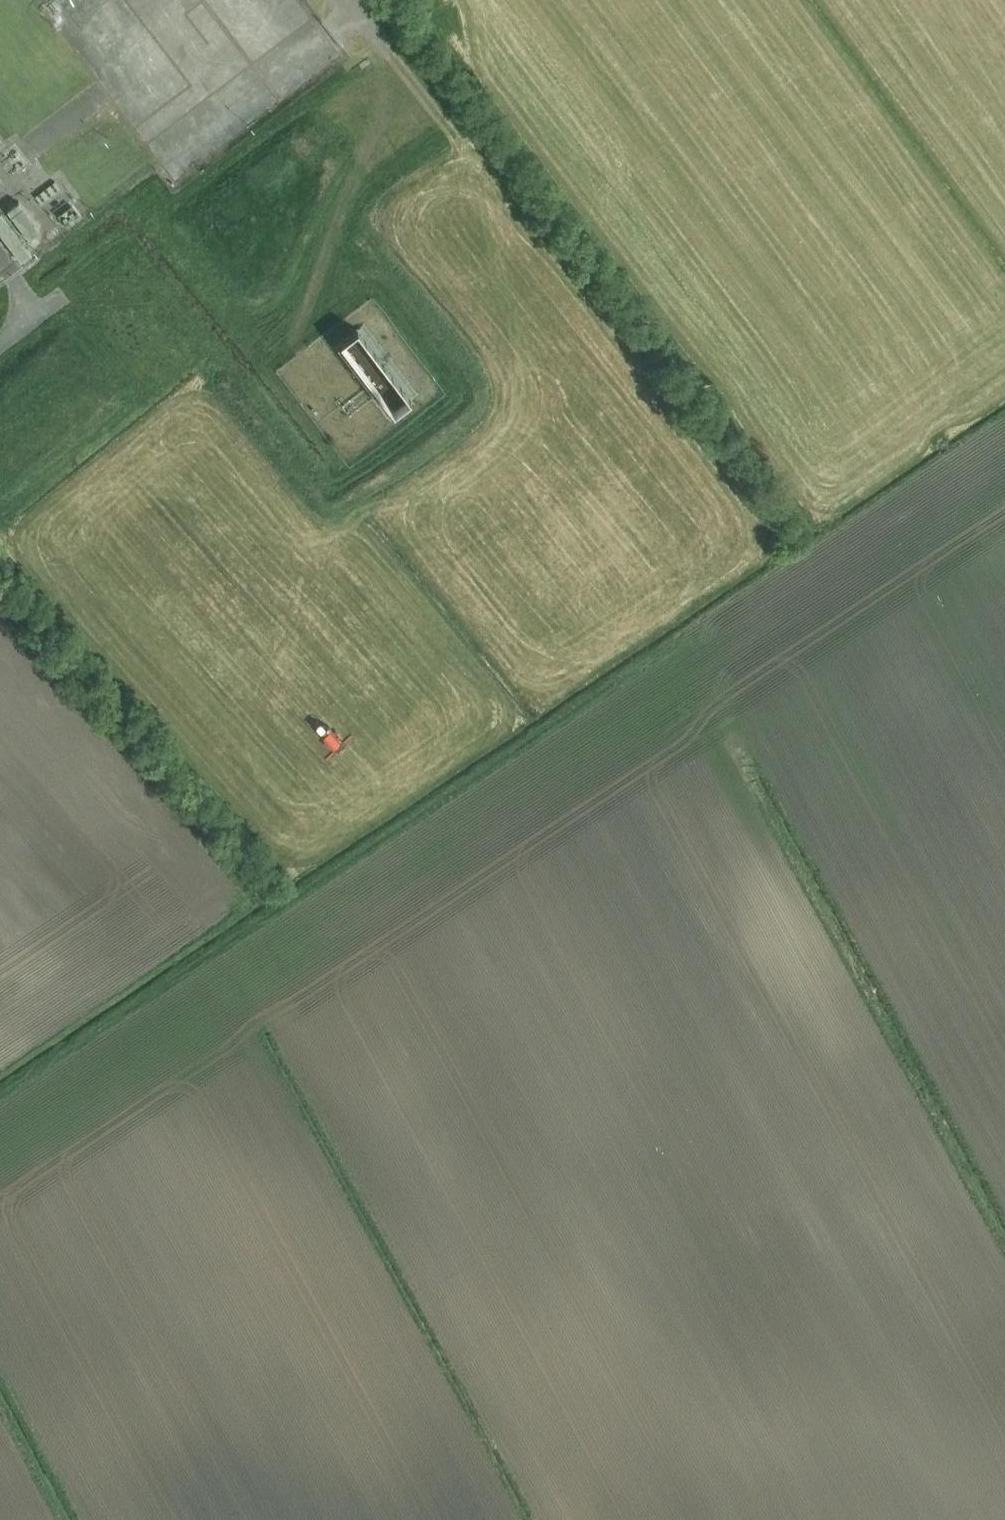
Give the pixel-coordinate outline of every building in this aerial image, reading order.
[(7,210),(28,239),(40,231),(19,202),(7,210)] [(0,212),(0,233),(20,261),(31,252),(1,211),(0,212)] [(342,340),(394,409),(409,397),(357,329),(342,340)]
